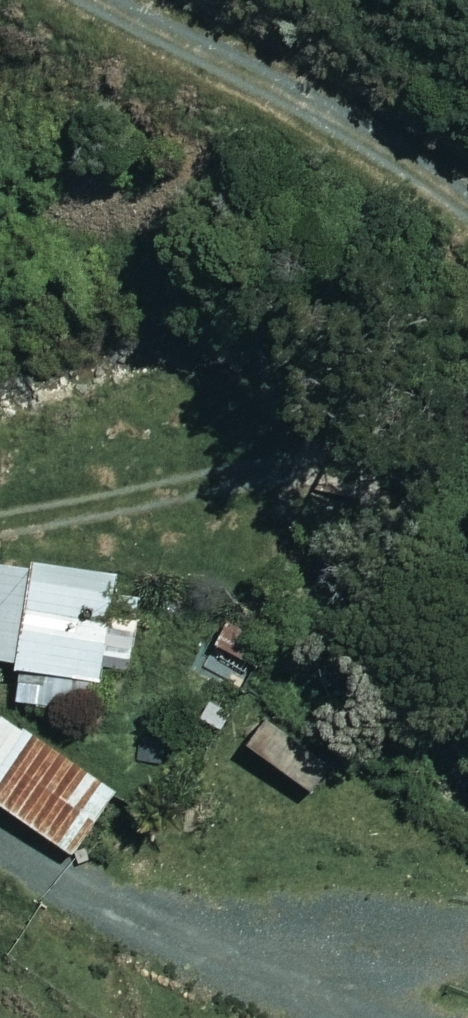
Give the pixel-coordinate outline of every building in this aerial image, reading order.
[(12,697),(90,705),(94,662),(123,665),(131,591),(107,589),(110,566),(0,555),(0,659),(16,661),(12,697)] [(0,710),(0,803),(66,850),(110,788),(0,710)]
